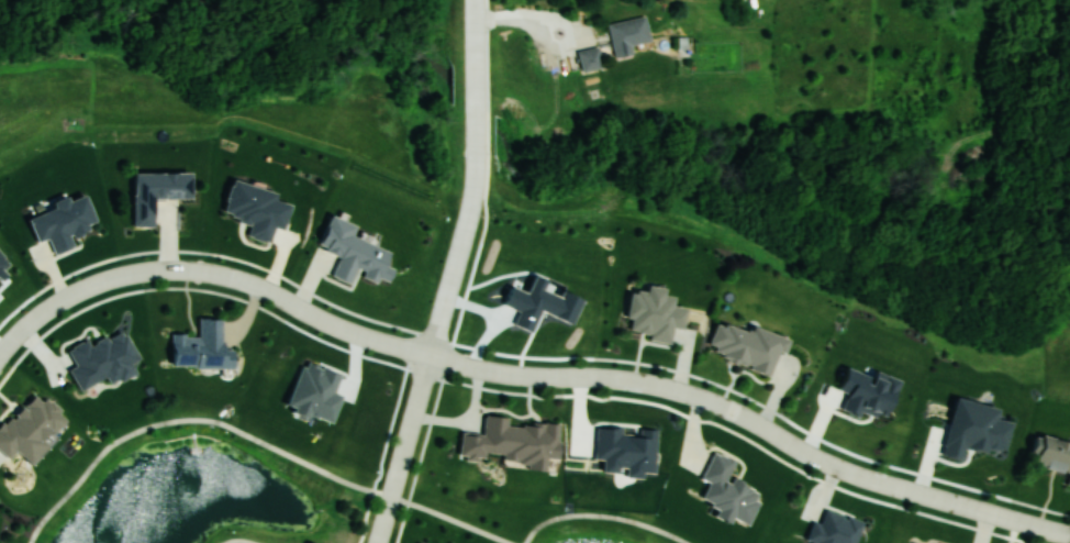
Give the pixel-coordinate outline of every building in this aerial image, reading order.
[(633,53),(631,43),(650,40),(646,16),(608,22),(614,56),(633,53)] [(604,66),(598,45),(577,51),(583,71),(604,66)] [(221,318),(199,317),(198,333),(172,333),(171,366),(233,366),(234,347),(221,347),(221,318)] [(560,425),(509,420),(509,417),(485,415),(483,434),(461,432),(459,456),(484,458),(484,459),(546,464),(547,456),(558,457),(560,425)] [(1040,434),(1032,463),(1069,473),(1069,442),(1040,434)]
